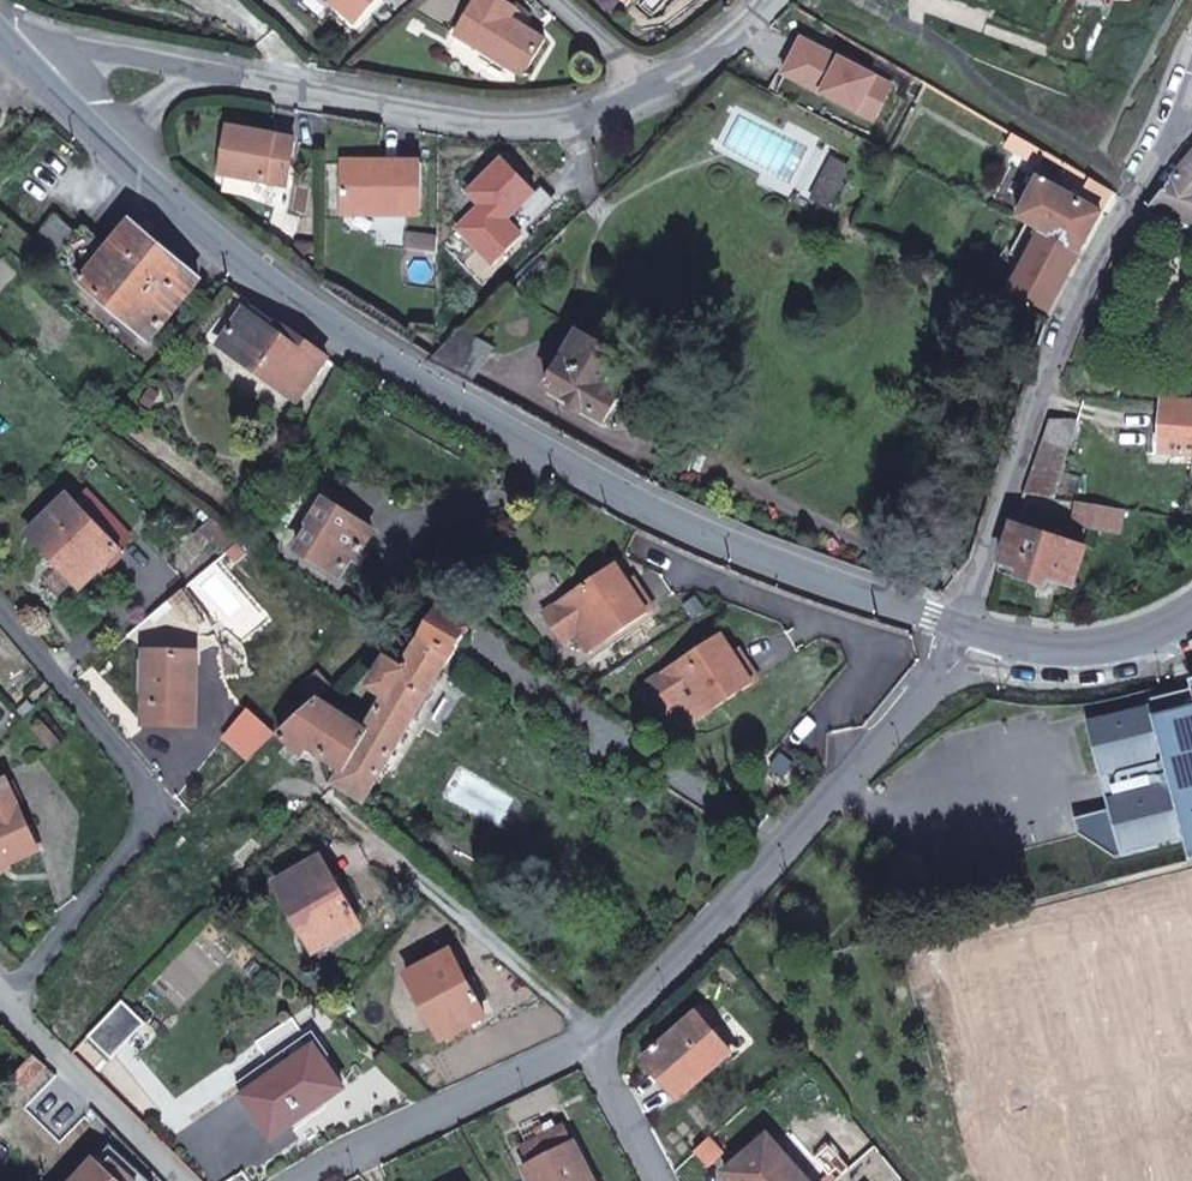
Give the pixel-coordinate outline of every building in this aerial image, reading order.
[(547,40),(512,19),(501,12),(507,2),(503,0),(477,0),(455,35),(524,77),(547,40)] [(512,19),(518,9),(507,2),(501,12),(512,19)] [(288,186),(296,141),(231,129),(223,174),(288,186)] [(1039,166),(1047,152),(1044,151),(1014,134),(1006,148),(1039,166)] [(1066,164),(1047,152),(1039,166),(1058,178),(1066,164)] [(1149,209),(1191,224),(1191,157),(1149,209)] [(829,206),(849,168),(833,160),(814,197),(829,206)] [(421,215),(421,162),(342,161),(342,213),(421,215)] [(1084,192),(1092,179),(1066,164),(1058,178),(1084,192)] [(1103,213),(1115,193),(1113,191),(1092,179),(1084,192),(1080,201),(1103,213)] [(1082,252),(1103,213),(1080,201),(1040,180),(1020,220),(1044,232),(1082,252)] [(150,341),(201,281),(132,222),(111,247),(82,281),(81,282),(150,341)] [(82,281),(111,247),(85,224),(63,251),(66,253),(59,262),(82,281)] [(437,253),(437,236),(406,232),(404,249),(437,253)] [(1050,312),(1082,252),(1044,232),(1012,293),(1050,312)] [(892,272),(892,270),(891,268),(890,266),(888,264),(886,264),(884,264),(882,265),(880,266),(879,268),(878,269),(879,271),(879,274),(880,275),(882,277),(884,277),(886,277),(888,276),(890,275),(891,274),(892,272)] [(298,399),(327,358),(288,330),(282,338),(267,327),(246,312),(223,345),(298,399)] [(282,338),(288,330),(273,319),(267,327),(282,338)] [(470,384),(494,346),(462,329),(437,354),(428,362),(470,384)] [(613,390),(630,361),(581,332),(548,388),(608,423),(623,396),(613,390)] [(1166,402),(1164,434),(1163,454),(1191,455),(1191,403),(1166,402)] [(1056,498),(1078,419),(1075,419),(1051,420),(1025,493),(1056,498)] [(1163,454),(1164,434),(1156,434),(1155,454),(1163,454)] [(121,551),(69,496),(31,532),(83,587),(121,551)] [(359,556),(374,531),(326,502),(311,526),(314,527),(299,551),(341,578),(356,554),(359,556)] [(1118,532),(1122,510),(1078,502),(1074,525),(1118,532)] [(227,553),(241,541),(213,519),(199,531),(227,553)] [(1074,587),(1087,549),(1015,526),(1003,562),(1000,572),(1048,588),(1051,578),(1074,587)] [(655,608),(642,589),(636,593),(629,583),(617,565),(553,608),(572,637),(577,634),(589,652),(655,608)] [(642,589),(636,579),(629,583),(636,593),(642,589)] [(572,637),(553,608),(545,613),(564,642),(572,637)] [(454,655),(471,630),(441,612),(424,638),(454,655)] [(760,679),(747,660),(741,664),(734,654),(723,635),(657,678),(676,707),(681,704),(693,722),(760,679)] [(364,801),(453,656),(454,655),(424,638),(407,664),(403,671),(388,662),(372,688),(387,697),(386,698),(365,733),(367,733),(345,771),(343,770),(335,783),(364,801)] [(747,660),(741,650),(734,654),(741,664),(747,660)] [(196,726),(198,654),(147,653),(145,725),(196,726)] [(332,687),(319,674),(305,687),(317,700),(320,697),(321,698),(332,687)] [(676,707),(657,678),(650,683),(669,712),(676,707)] [(511,693),(511,691),(511,689),(510,687),(509,686),(508,684),(506,684),(504,684),(501,684),(501,685),(500,686),(499,687),(498,689),(498,691),(499,693),(500,694),(502,696),(504,696),(506,696),(507,696),(509,694),(511,693)] [(1154,718),(1191,709),(1191,689),(1149,700),(1150,706),(1088,722),(1102,777),(1110,775),(1116,797),(1124,795),(1126,804),(1110,809),(1123,856),(1185,839),(1154,718)] [(345,771),(367,733),(365,733),(318,700),(280,734),(290,743),(304,757),(311,748),(343,770),(345,771)] [(1154,718),(1185,839),(1190,859),(1191,859),(1191,709),(1154,718)] [(304,757),(290,743),(280,754),(294,767),(304,757)] [(1126,804),(1124,795),(1116,797),(1110,775),(1102,777),(1110,809),(1126,804)] [(8,780),(0,784),(0,868),(39,850),(8,780)] [(389,805),(389,804),(388,802),(386,801),(385,801),(384,801),(382,801),(381,802),(380,803),(379,805),(379,807),(380,808),(381,809),(382,810),(383,810),(385,810),(386,810),(387,809),(388,808),(389,806),(389,805)] [(356,917),(321,858),(276,884),(316,951),(337,939),(332,931),(356,917)] [(337,939),(360,926),(356,917),(332,931),(337,939)] [(487,1000),(473,974),(466,978),(451,951),(408,975),(442,1039),(486,1015),(479,1003),(487,1000)] [(112,1060),(147,1023),(124,1000),(88,1037),(112,1060)] [(698,1082),(732,1052),(698,1014),(645,1061),(673,1092),(692,1076),(698,1082)] [(244,1096),(315,1047),(324,1060),(331,1055),(314,1032),(237,1085),(244,1096)] [(273,1138),(344,1089),(324,1060),(315,1047),(244,1096),(273,1138)] [(28,1085),(47,1066),(36,1055),(16,1075),(28,1085)] [(679,1099),(698,1082),(692,1076),(673,1092),(679,1099)] [(532,1164),(567,1147),(558,1130),(524,1147),(532,1164)] [(768,1136),(725,1172),(733,1180),(808,1180),(768,1136)] [(575,1143),(567,1147),(532,1164),(525,1169),(531,1180),(594,1180),(575,1143)] [(113,1145),(98,1161),(106,1168),(113,1160),(137,1180),(152,1180),(113,1145)] [(97,1159),(77,1180),(120,1180),(106,1168),(98,1161),(97,1159)] [(113,1160),(106,1168),(120,1180),(137,1180),(113,1160)]
